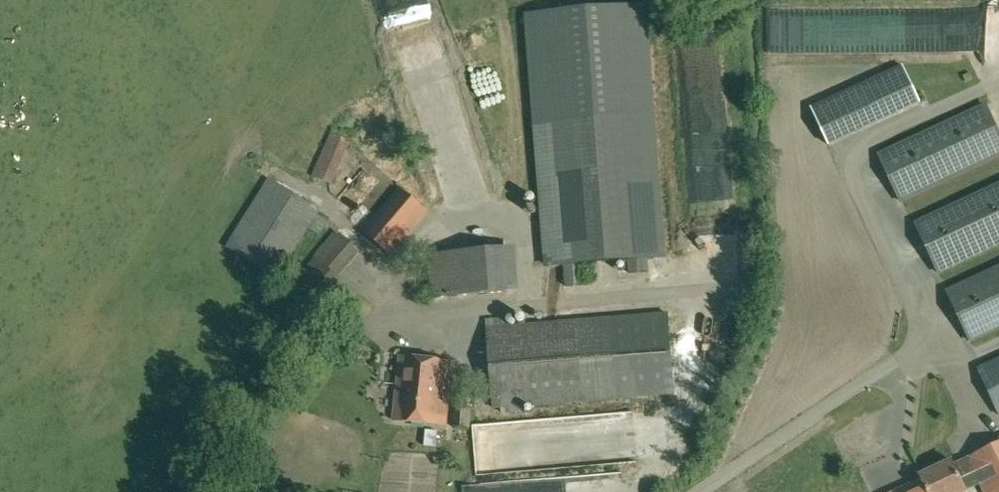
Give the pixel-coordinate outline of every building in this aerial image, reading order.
[(530,14),(539,119),(653,111),(645,6),(530,14)] [(825,123),(917,94),(908,64),(815,93),(825,123)] [(924,89),(828,128),(836,147),(932,108),(924,89)] [(901,202),(998,155),(998,135),(984,104),(878,154),(901,202)] [(539,119),(535,119),(546,267),(565,266),(583,264),(627,261),(644,260),(645,260),(665,258),(654,111),(653,111),(539,119)] [(312,175),(332,184),(350,142),(330,133),(312,175)] [(268,179),(226,246),(278,279),(319,210),(268,179)] [(913,222),(938,276),(998,248),(998,182),(913,222)] [(428,210),(400,187),(363,231),(391,254),(428,210)] [(361,196),(346,200),(351,216),(366,213),(361,196)] [(360,251),(336,230),(313,256),(314,257),(282,296),(309,319),(342,280),(338,277),(360,251)] [(504,249),(429,255),(433,297),(507,291),(504,249)] [(644,260),(627,261),(628,273),(646,272),(645,260),(644,260)] [(583,264),(565,266),(567,285),(585,284),(583,264)] [(945,290),(970,344),(998,331),(998,265),(945,290)] [(494,408),(621,397),(675,392),(668,312),(487,328),(494,408)] [(397,388),(449,394),(453,362),(401,356),(397,388)] [(977,368),(998,415),(998,358),(977,368)] [(449,394),(397,388),(393,420),(445,426),(449,394)] [(472,407),(454,405),(452,426),(470,428),(472,407)] [(970,489),(981,485),(984,491),(998,491),(998,442),(957,462),(960,466),(967,483),(970,489)] [(970,489),(967,483),(960,466),(957,462),(953,464),(951,460),(920,475),(925,484),(907,491),(965,491),(966,491),(970,489)]
